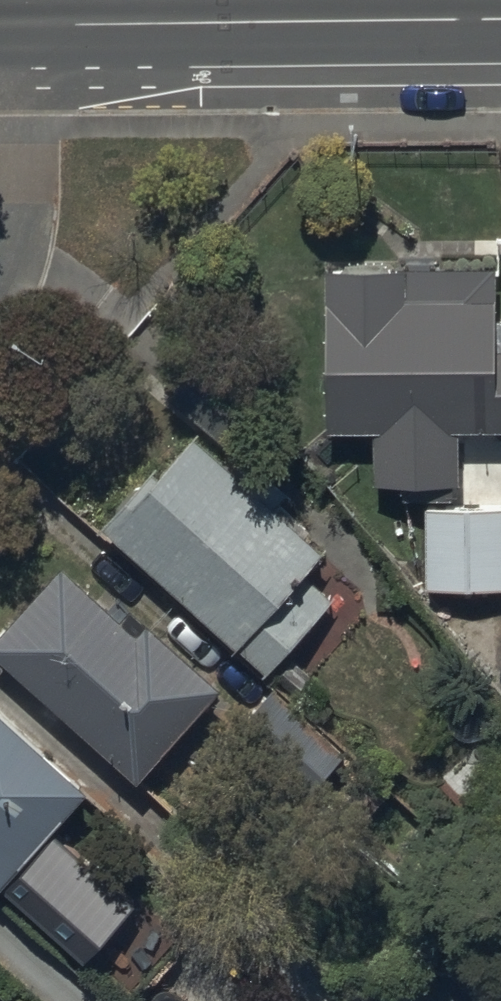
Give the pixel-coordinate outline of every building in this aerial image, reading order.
[(456,442),(500,442),(500,330),(496,330),(496,278),(326,279),(326,443),(375,443),(375,490),(456,490),(456,442)] [(178,411),(238,464),(267,432),(207,379),(178,411)] [(107,542),(239,658),(325,561),(192,445),(107,542)] [(500,599),(500,520),(426,521),(426,599),(500,599)] [(140,792),(212,711),(62,579),(0,649),(0,670),(140,792)] [(262,751),(320,801),(347,771),(289,720),(262,751)] [(51,939),(108,988),(136,956),(79,907),(78,905),(77,906),(59,890),(93,852),(64,826),(85,801),(0,727),(0,903),(27,927),(32,922),(51,939)]
